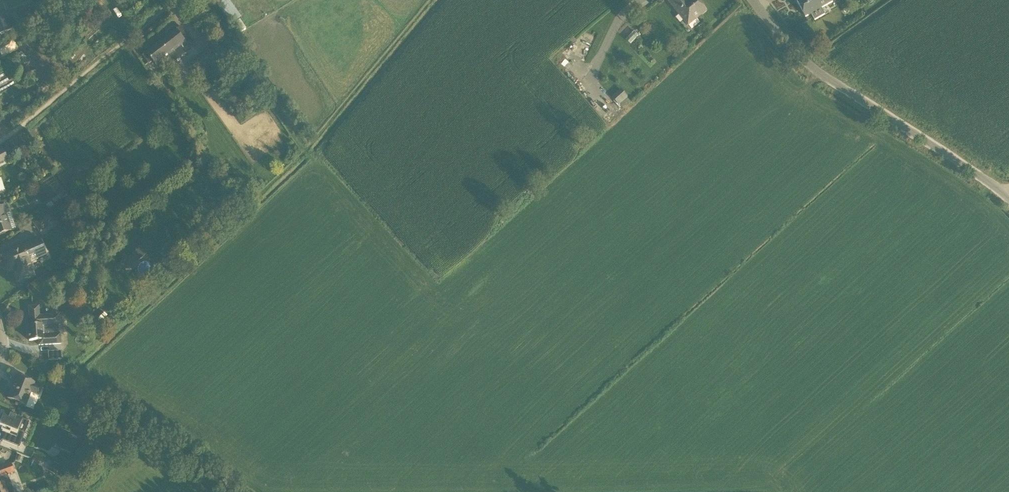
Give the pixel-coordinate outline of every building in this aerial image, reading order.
[(706,11),(698,0),(689,0),(688,1),(687,0),(668,0),(688,25),(698,17),(706,11)] [(797,1),(806,17),(811,14),(815,20),(826,14),(823,7),(833,2),(832,0),(799,0),(797,1)] [(0,13),(0,34),(13,29),(6,11),(0,13)] [(194,45),(180,27),(143,56),(149,64),(154,60),(158,65),(169,56),(174,63),(187,52),(186,51),(194,45)] [(0,50),(0,57),(13,49),(11,46),(15,43),(14,41),(0,50)] [(215,59),(224,52),(227,50),(222,43),(219,45),(210,51),(208,49),(190,62),(198,73),(215,60),(215,59)] [(6,148),(0,151),(0,162),(11,156),(6,148)] [(5,205),(0,207),(0,234),(14,229),(5,205)] [(49,209),(33,221),(37,227),(45,222),(48,226),(57,219),(49,209)] [(11,252),(1,256),(7,269),(9,272),(13,270),(18,281),(27,277),(33,275),(28,262),(45,255),(39,239),(11,252)] [(125,270),(147,253),(142,246),(133,253),(132,253),(120,263),(125,270)] [(29,326),(28,326),(29,341),(40,340),(41,345),(60,344),(59,334),(58,334),(57,325),(59,325),(58,315),(39,316),(38,306),(28,307),(29,326)] [(47,352),(48,361),(62,360),(61,351),(47,352)] [(10,389),(7,398),(16,402),(25,405),(30,393),(38,395),(41,388),(33,385),(34,383),(26,380),(17,376),(14,375),(9,388),(10,389)] [(22,419),(3,412),(2,416),(0,415),(0,416),(0,425),(2,426),(0,431),(4,433),(1,441),(18,448),(24,433),(16,430),(19,422),(20,423),(22,419)] [(61,431),(59,437),(65,439),(60,449),(70,453),(77,438),(61,431)] [(0,467),(0,479),(2,484),(0,484),(0,491),(13,491),(7,476),(8,476),(7,474),(13,472),(10,463),(0,467)] [(54,463),(49,470),(55,474),(60,466),(54,463)]
